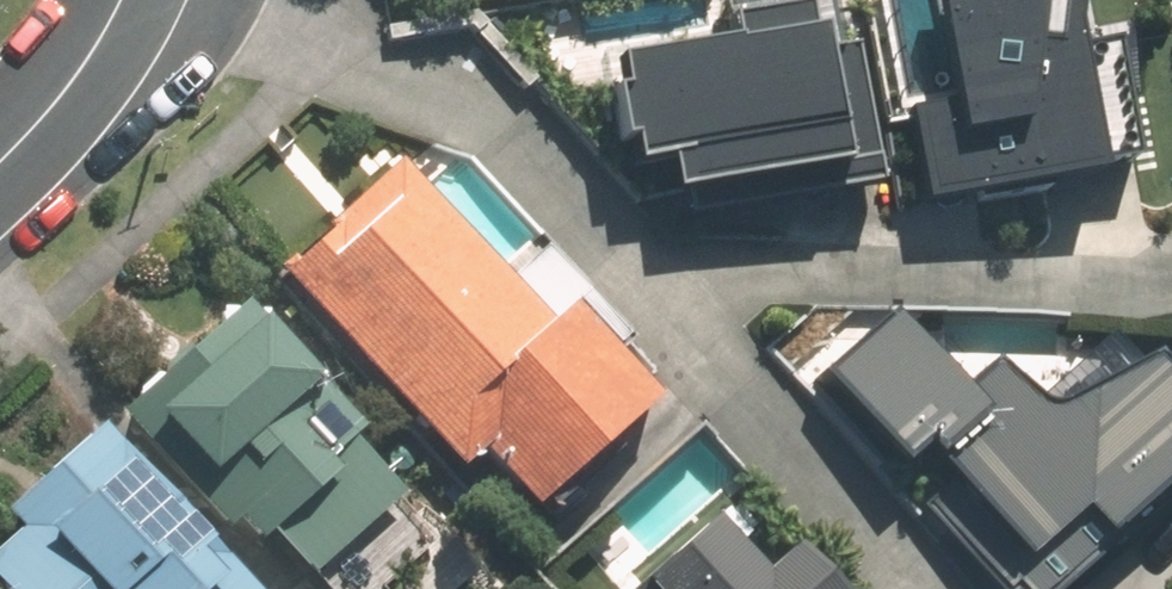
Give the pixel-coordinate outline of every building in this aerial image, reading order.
[(656,247),(881,211),(851,29),(834,32),(828,0),(679,0),(685,37),(588,52),(573,55),(574,61),(560,63),(578,172),(592,170),(597,205),(648,197),(656,247)] [(1042,0),(908,0),(916,194),(955,192),(955,212),(1025,209),(1024,189),(1050,188),(1042,0)] [(395,168),(271,277),(483,513),(584,423),(517,348),(539,329),(493,279),(420,195),(395,168)] [(242,302),(123,407),(228,526),(238,517),(258,539),(270,526),(308,571),(399,492),(349,436),(356,431),(242,302)] [(796,386),(874,478),(899,457),(999,575),(1062,523),(1082,547),(1171,471),(1171,421),(1130,371),(1016,433),(971,380),(940,406),(871,324),(796,386)] [(0,545),(0,585),(4,588),(240,588),(246,584),(104,426),(9,509),(23,526),(0,545)] [(1147,588),(1171,588),(1171,512),(1147,588)] [(769,561),(740,583),(700,532),(626,588),(791,588),(769,561)]
